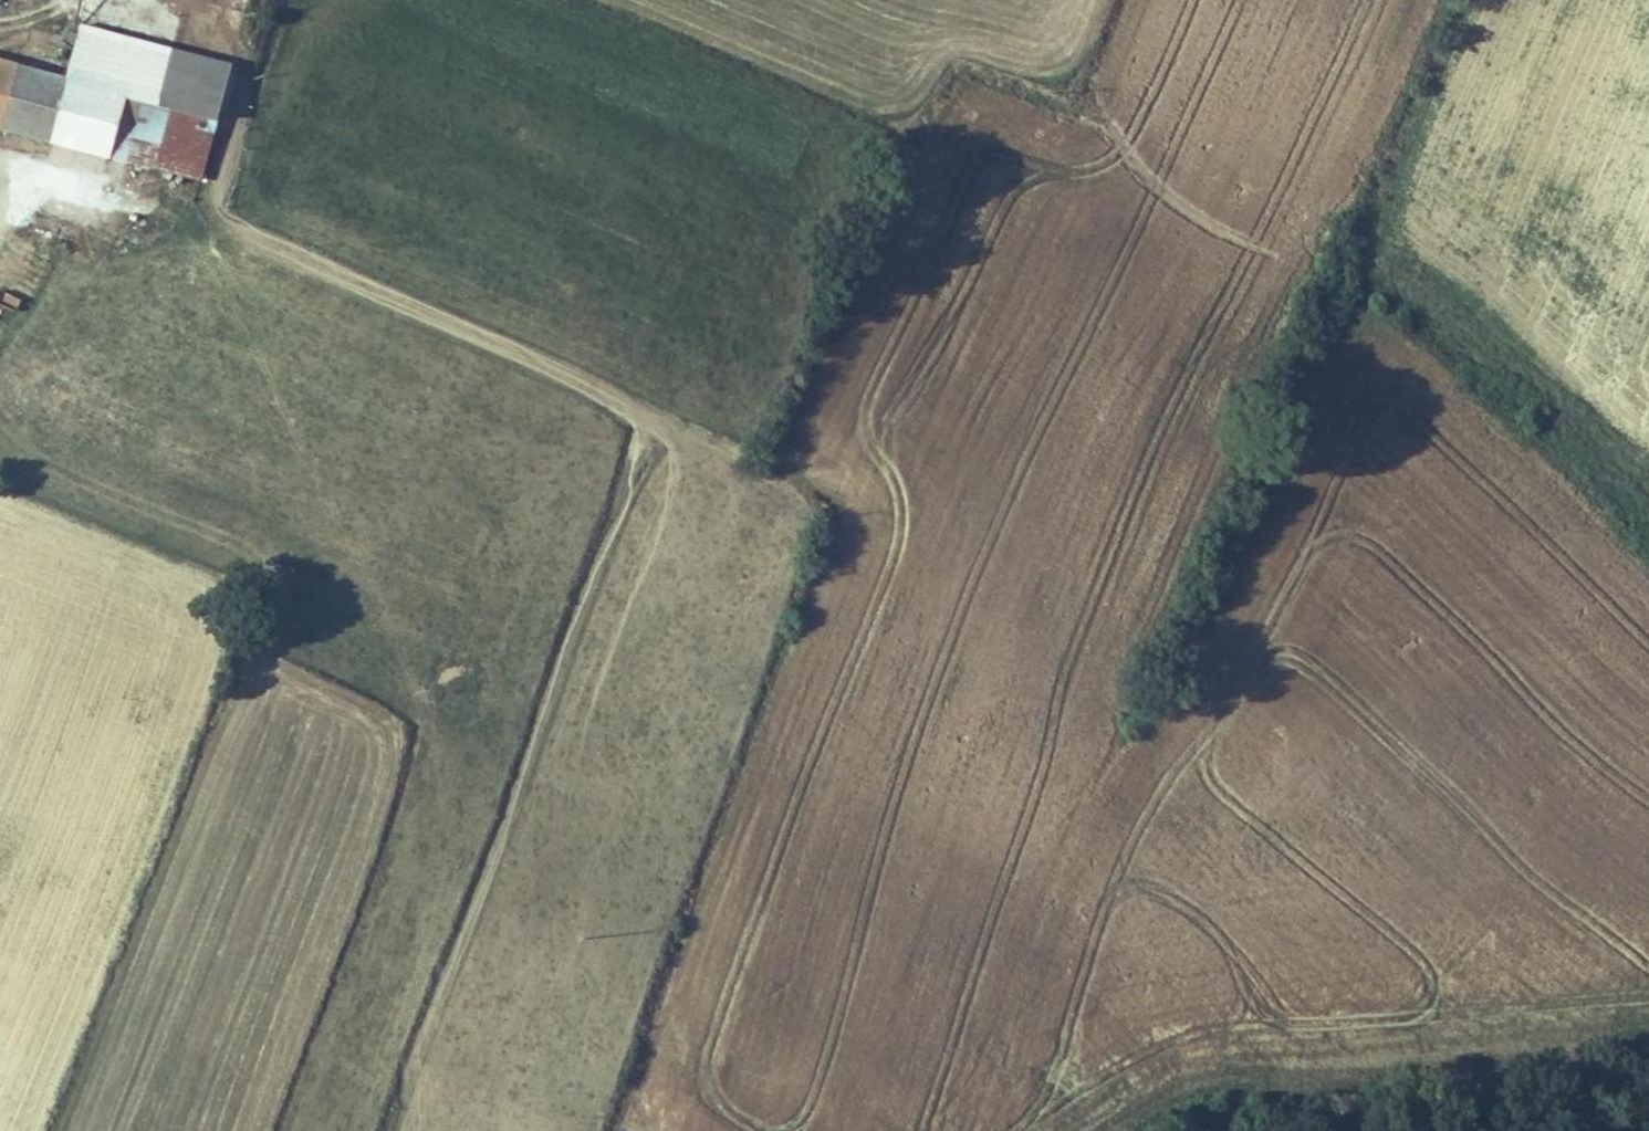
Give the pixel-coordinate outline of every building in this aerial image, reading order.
[(214,54),(125,30),(111,87),(96,148),(148,164),(165,102),(199,112),(214,54)] [(96,148),(111,87),(0,58),(0,124),(96,148)] [(165,102),(148,164),(203,180),(220,117),(199,112),(165,102)] [(220,117),(203,180),(233,189),(250,125),(220,117)]
